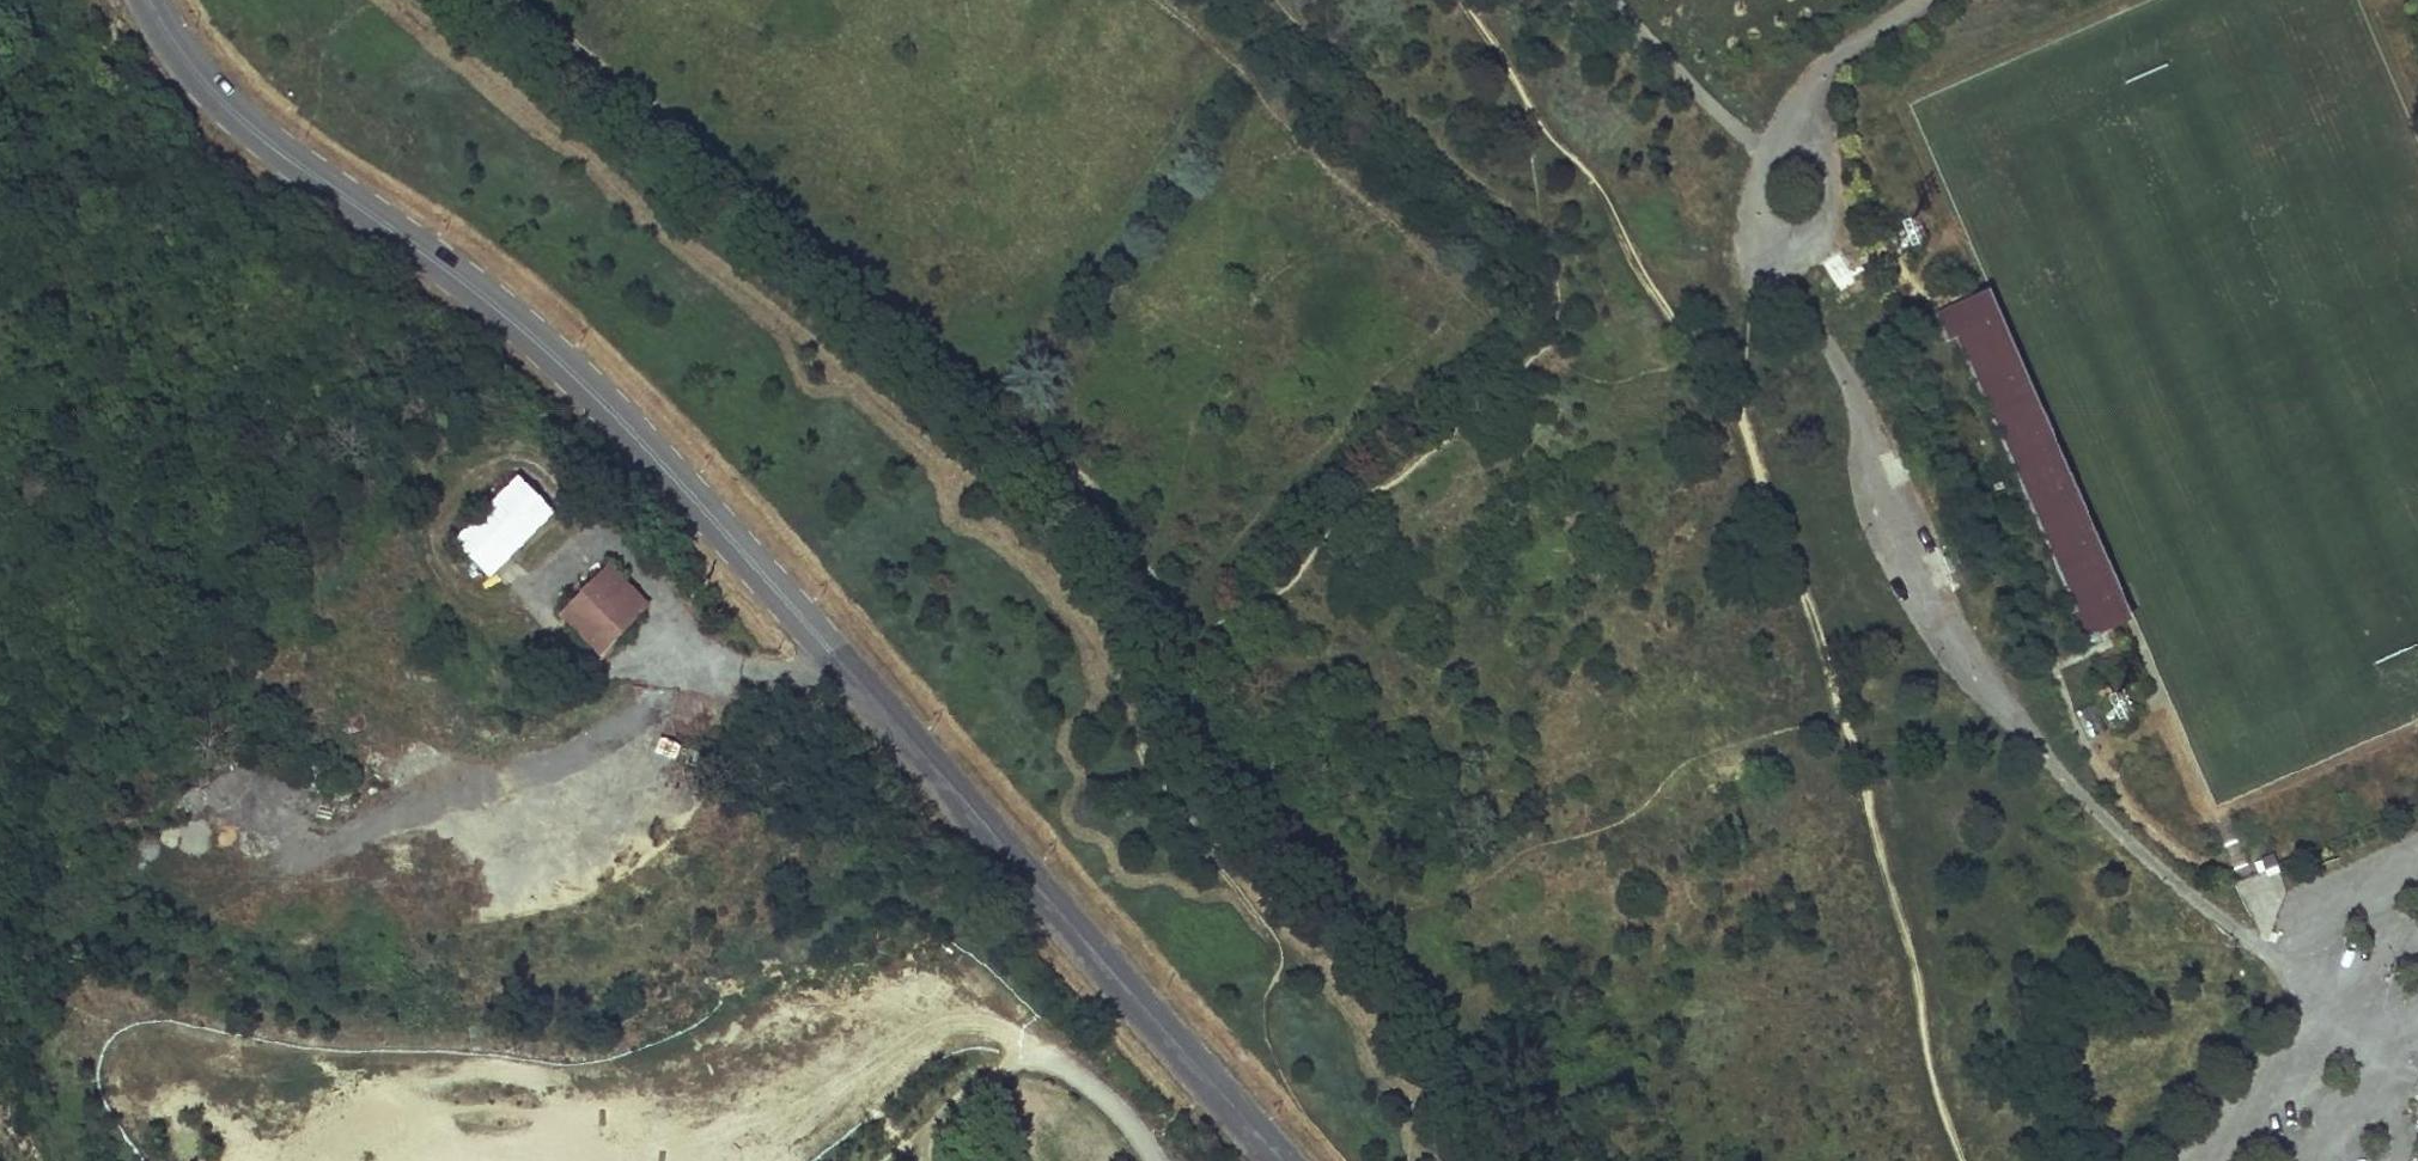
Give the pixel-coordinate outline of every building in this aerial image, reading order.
[(2129,617),(1984,287),(1941,306),(2087,636),(2129,617)] [(542,512),(505,480),(445,551),(482,582),(542,512)] [(645,599),(600,562),(593,571),(636,609),(645,599)] [(636,609),(593,571),(556,615),(600,652),(636,609)] [(2266,861),(2232,880),(2260,932),(2294,914),(2266,861)]
